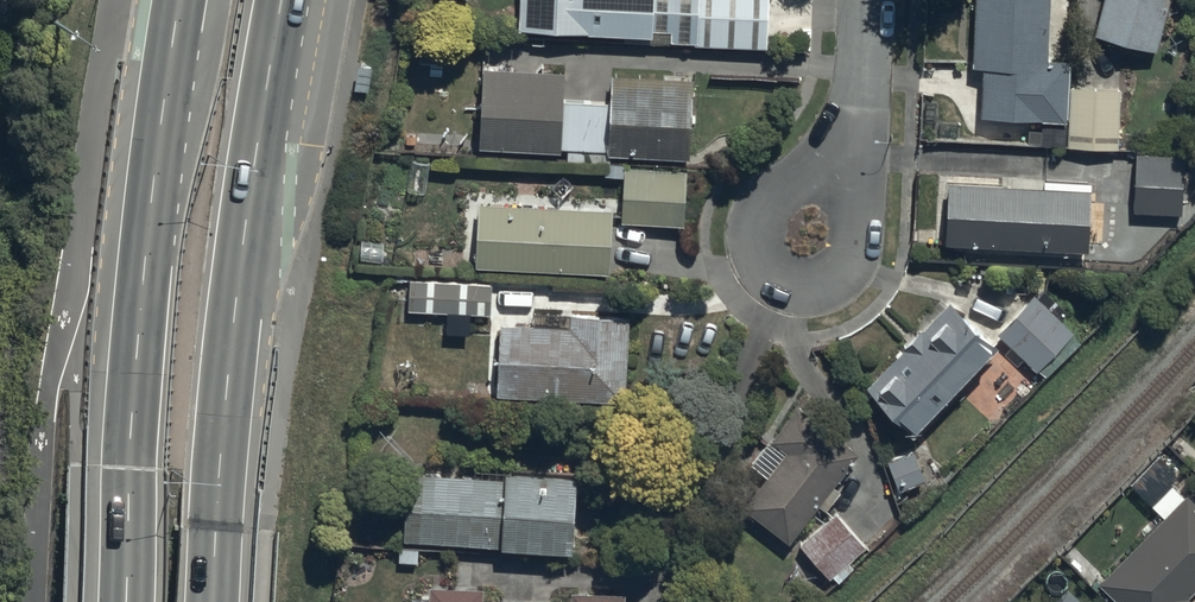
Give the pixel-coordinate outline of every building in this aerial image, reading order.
[(519,33),(625,39),(624,46),(768,53),(771,0),(520,0),(519,33)] [(1049,0),(976,0),(974,71),(984,71),(983,122),(1071,124),(1070,149),(1120,151),(1122,89),(1068,87),(1069,65),(1047,64),(1049,0)] [(1160,54),(1173,0),(1105,0),(1096,39),(1160,54)] [(371,67),(359,64),(354,87),(367,89),(371,67)] [(694,83),(612,79),(612,104),(563,102),(565,76),(484,72),(480,151),(561,154),(561,150),(568,150),(567,161),(610,163),(610,156),(690,160),(694,83)] [(1185,155),(1136,152),(1131,215),(1181,218),(1185,155)] [(948,184),(945,245),(1091,252),(1094,192),(948,184)] [(481,204),(478,268),(609,275),(612,211),(481,204)] [(408,283),(407,313),(491,315),(492,286),(408,283)] [(1041,291),(1000,334),(1045,378),(1080,342),(1059,322),(1066,315),(1041,291)] [(869,389),(917,435),(997,351),(949,305),(923,332),(921,331),(903,350),(905,351),(869,389)] [(626,403),(629,320),(571,318),(571,331),(500,328),(497,397),(626,403)] [(858,458),(797,409),(750,468),(767,481),(744,510),(790,545),(820,507),(826,512),(840,494),(833,489),(858,458)] [(912,451),(887,460),(899,493),(925,484),(912,451)] [(406,478),(403,545),(502,549),(501,553),(573,555),(575,480),(506,477),(506,481),(406,478)] [(1117,601),(1190,601),(1189,601),(1194,594),(1194,506),(1185,497),(1099,585),(1117,601)] [(837,515),(799,547),(829,582),(833,579),(838,583),(854,569),(849,564),(866,549),(837,515)] [(429,601),(483,601),(483,592),(429,591),(429,601)]
